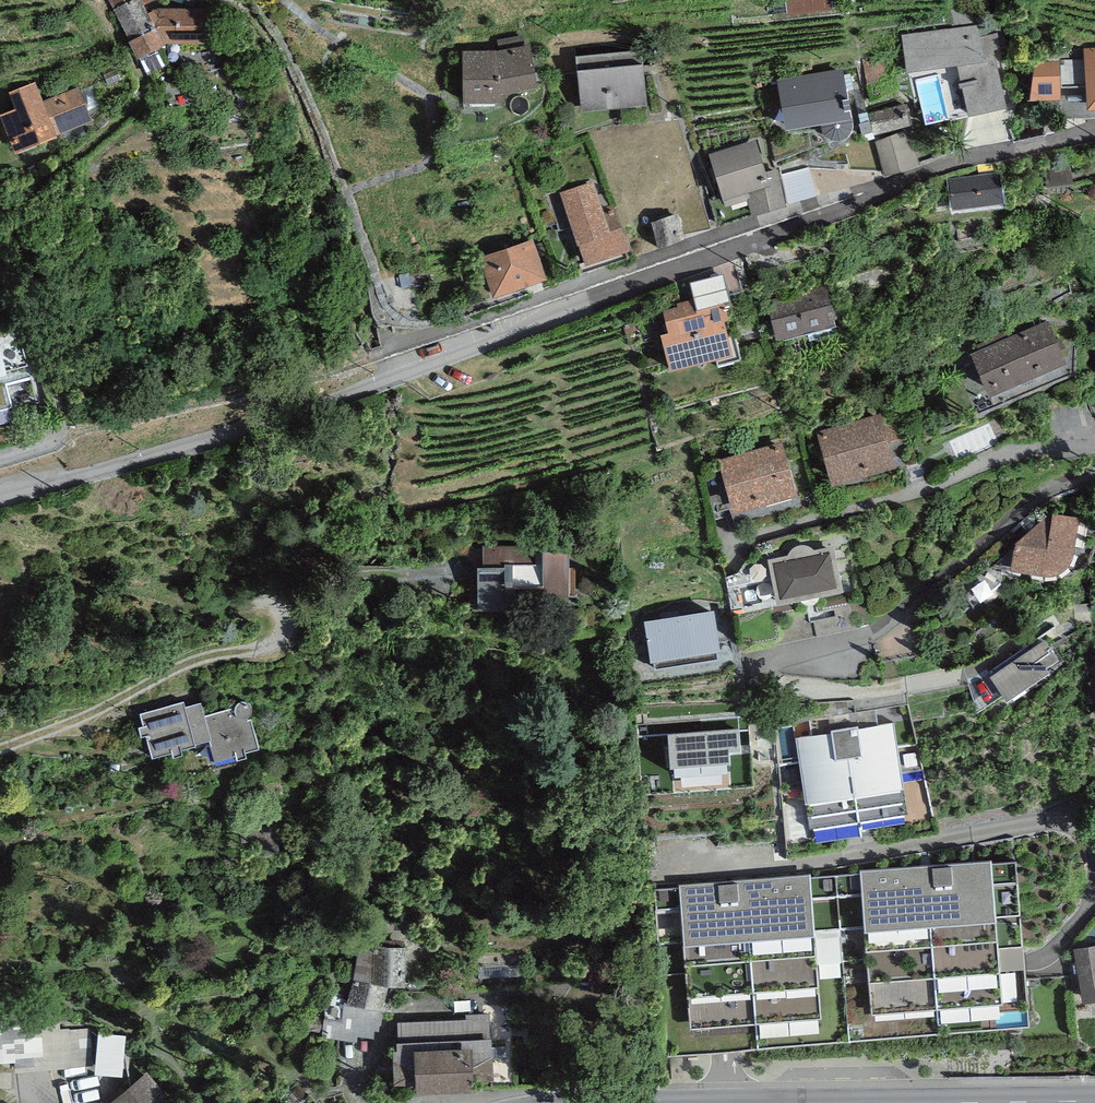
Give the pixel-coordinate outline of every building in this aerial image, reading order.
[(143,0),(110,0),(138,55),(164,41),(153,19),(143,0)] [(207,5),(152,6),(153,19),(164,41),(209,40),(207,5)] [(955,28),(901,34),(906,69),(957,62),(969,111),(1007,100),(993,47),(1001,45),(997,32),(979,36),(976,24),(955,28)] [(494,49),(461,49),(464,101),(501,98),(498,90),(534,82),(527,43),(494,49)] [(580,109),(616,105),(617,123),(649,120),(647,102),(641,47),(574,54),(580,109)] [(1083,48),(1087,106),(1094,105),(1094,47),(1083,48)] [(1060,59),(1035,59),(1031,95),(1060,96),(1060,59)] [(842,66),(777,77),(785,124),(820,118),(821,124),(822,129),(827,133),(833,136),(838,137),(843,136),(847,133),(851,129),(853,124),(852,119),(850,113),(847,91),(851,90),(848,72),(843,73),(842,66)] [(9,90),(16,105),(0,112),(0,115),(14,148),(91,116),(78,86),(44,101),(35,80),(9,90)] [(908,120),(904,104),(871,113),(876,129),(908,120)] [(889,170),(923,161),(914,126),(880,135),(889,170)] [(756,136),(709,150),(722,193),(711,196),(719,223),(753,212),(786,202),(776,167),(766,169),(756,136)] [(1000,170),(948,178),(953,206),(1004,198),(1000,170)] [(593,179),(561,191),(586,261),(629,246),(615,205),(603,209),(593,179)] [(534,235),(480,252),(493,292),(547,275),(534,235)] [(827,285),(767,300),(776,334),(778,333),(779,337),(837,323),(827,285)] [(694,297),(676,302),(677,304),(663,308),(668,328),(661,330),(670,365),(733,349),(724,316),(728,315),(724,298),(696,305),(694,297)] [(1057,322),(981,358),(1001,400),(1077,364),(1057,322)] [(897,411),(830,436),(848,485),(915,459),(897,411)] [(795,439),(729,462),(747,511),(812,488),(795,439)] [(1078,515),(1049,511),(1014,540),(1010,567),(1051,570),(1054,570),(1057,568),(1064,564),(1069,560),(1072,557),(1074,548),(1078,515)] [(843,541),(780,560),(792,601),(855,583),(843,541)] [(568,557),(486,561),(489,617),(518,616),(517,599),(569,596),(568,557)] [(713,605),(644,617),(650,654),(652,654),(654,667),(719,656),(717,644),(720,644),(713,605)] [(1069,660),(1054,638),(1000,674),(1015,696),(1069,660)] [(196,700),(156,712),(169,756),(213,743),(220,764),(267,750),(254,708),(218,719),(214,704),(198,709),(196,700)] [(892,722),(796,737),(810,827),(906,812),(892,722)] [(1014,854),(654,885),(668,1054),(725,1049),(1028,1023),(1023,966),(1014,854)] [(408,943),(377,941),(378,935),(360,933),(353,975),(345,1001),(389,1004),(392,981),(404,980),(408,943)] [(1077,948),(1084,994),(1094,993),(1094,945),(1077,948)] [(94,1027),(66,1028),(65,1010),(0,1012),(0,1060),(22,1059),(22,1067),(95,1064),(94,1027)] [(465,1017),(397,1020),(398,1038),(396,1039),(396,1046),(391,1047),(392,1080),(415,1080),(416,1087),(512,1083),(510,1045),(492,1045),(492,1035),(490,1035),(489,1012),(465,1013),(465,1017)] [(103,1029),(100,1069),(128,1072),(132,1031),(103,1029)] [(108,1102),(177,1102),(145,1068),(108,1102)]
